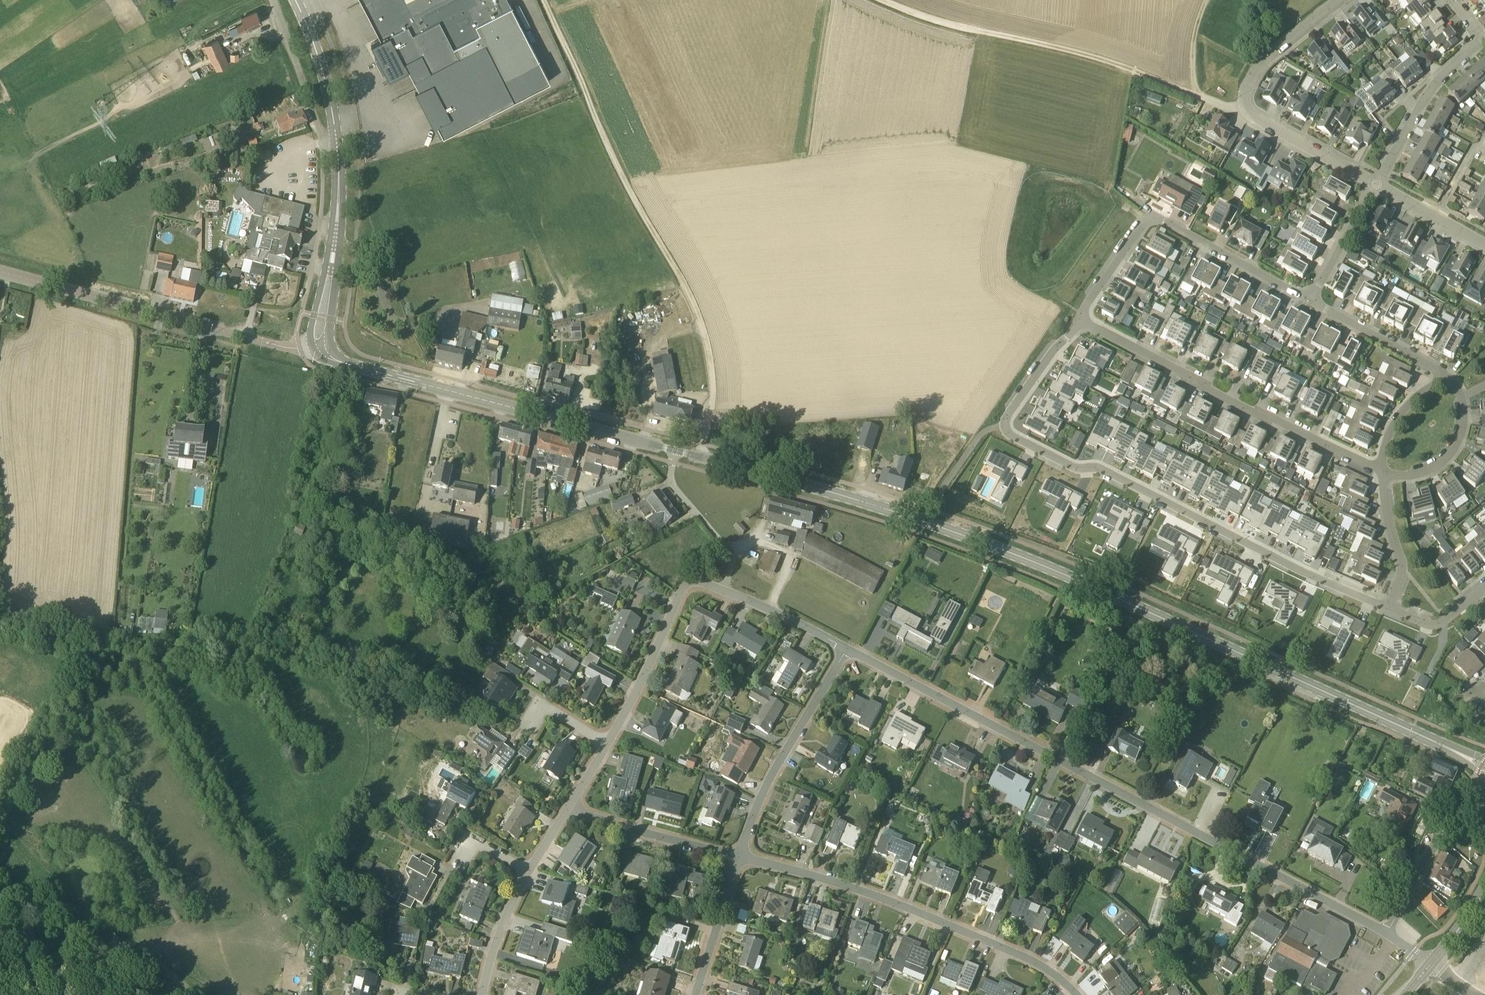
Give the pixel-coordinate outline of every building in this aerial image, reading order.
[(418,88),(416,90),(433,123),(439,136),(442,134),(443,136),(549,80),(538,58),(509,0),(367,0),(362,3),(380,39),(371,44),(377,56),(375,58),(382,72),(385,71),(389,79),(408,69),(418,88)] [(1398,0),(1398,1),(1401,5),(1400,6),(1404,11),(1405,9),(1417,0),(1398,0)] [(1433,15),(1429,10),(1431,9),(1428,4),(1432,1),(1432,0),(1417,0),(1405,9),(1412,17),(1410,19),(1417,28),(1419,26),(1433,15)] [(1379,30),(1385,26),(1386,27),(1388,28),(1393,35),(1396,33),(1388,23),(1389,22),(1381,12),(1375,17),(1366,6),(1354,16),(1366,31),(1374,25),(1379,30)] [(1446,32),(1443,27),(1445,26),(1441,21),(1446,18),(1439,10),(1433,15),(1419,26),(1432,43),(1446,32)] [(240,32),(262,22),(257,11),(240,18),(243,23),(237,26),(240,32)] [(1348,31),(1343,24),(1331,34),(1342,49),(1351,42),(1355,48),(1365,40),(1354,26),(1348,31)] [(1445,53),(1458,42),(1455,38),(1459,35),(1453,27),(1446,32),(1432,43),(1439,51),(1442,48),(1445,53)] [(207,73),(229,64),(217,39),(204,46),(212,64),(204,67),(207,73)] [(1331,56),(1320,42),(1308,52),(1313,59),(1309,62),(1314,69),(1318,65),(1321,68),(1333,59),(1337,64),(1345,75),(1351,71),(1336,52),(1331,56)] [(1417,56),(1416,55),(1411,50),(1410,48),(1404,53),(1411,61),(1403,67),(1414,82),(1423,75),(1416,67),(1422,62),(1426,68),(1431,64),(1422,52),(1417,56)] [(1484,61),(1475,69),(1484,80),(1484,61)] [(1414,82),(1403,67),(1398,62),(1384,73),(1393,83),(1394,85),(1399,80),(1406,88),(1414,82)] [(1481,93),(1484,91),(1480,86),(1484,82),(1484,80),(1475,69),(1466,77),(1481,93)] [(1393,83),(1384,73),(1378,77),(1383,83),(1375,90),(1386,104),(1395,97),(1387,88),(1393,83)] [(1475,91),(1479,95),(1481,93),(1466,77),(1457,85),(1468,97),(1475,91)] [(1290,97),(1296,85),(1285,79),(1281,85),(1272,80),(1263,98),(1277,106),(1284,93),(1290,97)] [(1374,90),(1370,84),(1355,97),(1359,99),(1365,106),(1370,102),(1378,111),(1386,104),(1375,90),(1374,90)] [(1459,105),(1468,97),(1457,85),(1448,93),(1459,105)] [(1148,98),(1147,100),(1160,105),(1163,98),(1149,93),(1148,98)] [(1303,97),(1297,93),(1289,109),(1294,112),(1293,115),(1306,122),(1317,102),(1304,95),(1303,97)] [(1459,125),(1460,121),(1450,116),(1454,108),(1441,100),(1435,111),(1459,125)] [(1344,127),(1354,108),(1349,105),(1345,103),(1343,104),(1340,109),(1339,109),(1336,116),(1327,111),(1317,128),(1331,136),(1338,124),(1344,127)] [(1459,125),(1435,111),(1429,122),(1443,130),(1447,121),(1457,127),(1459,125)] [(281,117),(281,118),(276,120),(281,135),(306,125),(302,113),(296,115),(295,112),(281,117)] [(1224,149),(1232,133),(1233,132),(1227,128),(1229,125),(1216,118),(1207,134),(1216,138),(1214,143),(1224,149)] [(1441,142),(1437,140),(1443,130),(1429,122),(1423,133),(1426,135),(1450,148),(1452,145),(1442,140),(1441,142)] [(1368,146),(1375,134),(1378,127),(1374,125),(1370,126),(1370,127),(1369,126),(1367,127),(1365,131),(1352,124),(1348,132),(1349,133),(1346,140),(1354,145),(1352,147),(1358,150),(1362,143),(1368,146)] [(260,127),(259,125),(245,130),(247,136),(261,131),(264,130),(263,126),(260,127)] [(1126,125),(1122,142),(1130,143),(1134,127),(1126,125)] [(195,135),(179,142),(181,148),(197,141),(195,135)] [(1450,148),(1426,135),(1420,145),(1434,153),(1439,145),(1449,150),(1450,148)] [(1255,146),(1246,141),(1239,153),(1248,158),(1248,159),(1261,166),(1271,149),(1257,141),(1255,146)] [(172,145),(163,149),(165,154),(174,151),(172,145)] [(1439,169),(1440,166),(1430,160),(1434,153),(1420,145),(1414,156),(1439,169)] [(1439,169),(1414,156),(1409,166),(1423,174),(1427,166),(1437,172),(1439,169)] [(1293,190),(1305,168),(1294,162),(1290,169),(1278,163),(1273,171),(1268,168),(1257,188),(1263,192),(1268,183),(1279,189),(1282,184),(1293,190)] [(1423,174),(1409,166),(1403,177),(1421,187),(1427,176),(1423,174)] [(1212,186),(1218,175),(1207,169),(1201,180),(1212,186)] [(1173,207),(1190,216),(1203,193),(1172,176),(1168,183),(1167,183),(1159,197),(1174,205),(1173,207)] [(1340,185),(1330,180),(1326,187),(1322,185),(1316,195),(1332,204),(1335,198),(1336,199),(1336,198),(1337,196),(1346,201),(1351,192),(1346,189),(1346,185),(1340,185)] [(1470,191),(1472,188),(1460,182),(1459,184),(1470,191)] [(1469,193),(1470,191),(1459,184),(1458,187),(1469,193)] [(304,208),(247,193),(240,186),(236,190),(235,192),(234,193),(234,195),(233,197),(233,199),(233,200),(234,200),(237,204),(241,199),(254,213),(253,217),(251,216),(248,233),(258,235),(263,237),(259,251),(253,249),(246,253),(244,261),(262,265),(264,260),(268,261),(267,267),(283,271),(285,260),(290,261),(294,245),(299,247),(302,236),(297,235),(304,208)] [(1247,205),(1253,194),(1247,190),(1241,201),(1247,205)] [(1440,198),(1443,193),(1439,190),(1436,195),(1434,194),(1431,199),(1438,202),(1440,198)] [(76,194),(70,198),(73,203),(79,199),(76,194)] [(1329,211),(1329,210),(1332,204),(1316,195),(1310,206),(1314,208),(1311,215),(1322,222),(1332,227),(1337,217),(1328,212),(1329,211)] [(1478,195),(1473,204),(1484,211),(1484,199),(1478,195)] [(216,214),(218,212),(219,203),(205,202),(205,214),(216,214)] [(1238,211),(1226,204),(1223,209),(1219,207),(1216,212),(1214,210),(1210,217),(1212,219),(1208,226),(1220,232),(1225,223),(1230,226),(1238,211)] [(1284,204),(1281,209),(1286,212),(1289,207),(1284,204)] [(1473,204),(1468,213),(1484,222),(1484,220),(1484,211),(1473,204)] [(1367,228),(1389,241),(1393,234),(1398,225),(1390,220),(1392,217),(1391,216),(1378,209),(1367,228)] [(1319,227),(1322,222),(1311,215),(1307,213),(1301,223),(1305,226),(1301,232),(1313,239),(1322,244),(1327,235),(1318,229),(1319,228),(1320,228),(1320,227),(1319,227)] [(1260,234),(1242,223),(1233,239),(1240,243),(1240,244),(1245,247),(1245,246),(1252,250),(1254,247),(1260,251),(1268,235),(1262,231),(1260,234)] [(1401,253),(1405,252),(1408,247),(1414,250),(1423,234),(1409,226),(1402,239),(1393,234),(1389,241),(1387,245),(1401,253)] [(1310,244),(1313,239),(1301,232),(1297,230),(1291,240),(1295,243),(1291,249),(1303,256),(1312,261),(1318,252),(1308,247),(1309,245),(1310,245),(1310,244)] [(1146,250),(1166,261),(1176,243),(1158,233),(1152,245),(1150,244),(1146,250)] [(1423,242),(1411,264),(1413,265),(1424,271),(1426,267),(1436,272),(1449,248),(1432,239),(1429,245),(1423,242)] [(1275,241),(1269,246),(1273,250),(1278,246),(1275,241)] [(1300,262),(1303,256),(1291,249),(1287,247),(1281,258),(1286,260),(1282,267),(1292,273),(1295,278),(1298,276),(1303,279),(1308,269),(1299,264),(1300,262),(1300,263),(1301,262),(1300,262)] [(1166,261),(1146,250),(1141,261),(1139,260),(1135,266),(1155,276),(1160,267),(1171,273),(1175,265),(1166,261)] [(1375,264),(1379,258),(1364,250),(1361,256),(1369,261),(1375,264)] [(1466,280),(1475,263),(1461,255),(1454,268),(1448,265),(1441,276),(1452,283),(1454,280),(1457,275),(1465,280),(1466,280)] [(1184,271),(1190,260),(1184,257),(1178,268),(1184,271)] [(170,272),(173,261),(159,258),(157,269),(170,272)] [(525,258),(514,261),(519,279),(530,275),(525,258)] [(1211,268),(1201,263),(1196,273),(1191,270),(1190,269),(1183,283),(1194,289),(1196,284),(1201,287),(1211,267),(1211,268)] [(252,264),(250,274),(249,274),(264,278),(267,267),(252,264)] [(225,284),(227,275),(217,272),(218,269),(217,267),(211,266),(210,267),(207,280),(225,284)] [(1155,276),(1135,266),(1130,277),(1128,276),(1125,282),(1144,292),(1149,283),(1160,288),(1164,281),(1155,276)] [(1213,299),(1221,286),(1215,283),(1221,272),(1211,267),(1201,287),(1202,286),(1206,289),(1203,294),(1213,299)] [(231,269),(229,278),(238,280),(240,271),(231,269)] [(171,298),(193,303),(197,288),(201,288),(201,274),(191,271),(188,283),(167,279),(163,296),(171,298)] [(1358,276),(1351,272),(1348,278),(1344,275),(1333,294),(1343,299),(1349,288),(1354,291),(1362,278),(1358,276)] [(1477,288),(1470,285),(1464,296),(1481,305),(1484,300),(1484,298),(1484,274),(1477,288)] [(1364,310),(1377,284),(1373,282),(1362,276),(1362,278),(1354,291),(1360,294),(1354,305),(1364,310)] [(1241,284),(1231,279),(1226,289),(1221,286),(1213,299),(1224,305),(1226,300),(1231,303),(1241,283),(1241,284)] [(1144,292),(1125,282),(1119,292),(1117,291),(1114,298),(1131,307),(1133,308),(1138,299),(1149,304),(1153,297),(1144,292)] [(1164,282),(1161,288),(1168,292),(1172,287),(1164,282)] [(1243,315),(1251,302),(1245,299),(1251,288),(1244,285),(1241,283),(1231,303),(1232,302),(1236,305),(1233,310),(1243,315)] [(1391,294),(1381,289),(1382,287),(1377,284),(1364,310),(1373,315),(1379,305),(1384,307),(1391,294)] [(1404,307),(1399,305),(1402,300),(1391,294),(1384,307),(1390,310),(1384,321),(1394,326),(1404,307)] [(1271,300),(1261,295),(1256,305),(1251,302),(1243,315),(1254,321),(1256,316),(1261,319),(1271,300)] [(470,340),(476,342),(479,334),(488,327),(520,332),(522,315),(523,305),(524,301),(492,296),(488,320),(464,314),(460,331),(461,331),(456,350),(440,346),(436,364),(454,368),(460,345),(462,346),(464,341),(470,343),(470,340)] [(1122,325),(1131,307),(1114,298),(1107,309),(1105,308),(1102,314),(1122,325)] [(1273,332),(1280,318),(1275,316),(1281,305),(1271,300),(1261,319),(1266,321),(1263,326),(1273,332)] [(1434,323),(1429,321),(1435,310),(1425,304),(1421,310),(1414,324),(1420,327),(1414,337),(1423,342),(1434,323)] [(1170,320),(1175,309),(1168,305),(1162,316),(1152,311),(1149,317),(1144,328),(1142,331),(1148,334),(1150,332),(1161,337),(1164,330),(1170,320)] [(1421,310),(1411,305),(1408,310),(1404,307),(1394,326),(1403,331),(1409,321),(1414,324),(1421,310)] [(1207,313),(1213,316),(1216,310),(1210,307),(1207,313)] [(1301,316),(1291,311),(1286,321),(1280,318),(1273,332),(1284,337),(1286,332),(1291,335),(1301,316)] [(1460,311),(1454,322),(1460,325),(1461,323),(1467,321),(1470,317),(1460,311)] [(1144,314),(1138,325),(1144,328),(1149,317),(1144,314)] [(1301,316),(1291,335),(1296,337),(1293,342),(1303,348),(1310,335),(1305,332),(1311,321),(1301,316)] [(1170,320),(1164,330),(1170,333),(1166,340),(1174,344),(1183,327),(1170,320)] [(1232,320),(1229,326),(1235,329),(1238,323),(1232,320)] [(1423,342),(1423,343),(1424,343),(1424,342),(1433,347),(1439,337),(1444,340),(1451,327),(1441,321),(1438,325),(1434,323),(1423,342)] [(574,324),(574,328),(572,328),(573,339),(582,339),(581,328),(581,324),(574,324)] [(1240,324),(1237,330),(1243,333),(1245,327),(1240,324)] [(1183,327),(1174,344),(1183,348),(1186,341),(1191,344),(1197,333),(1183,327)] [(1310,335),(1303,348),(1314,353),(1316,349),(1321,351),(1331,332),(1330,332),(1321,327),(1316,337),(1310,335)] [(1449,343),(1444,354),(1451,358),(1451,357),(1454,358),(1461,346),(1462,346),(1464,346),(1468,339),(1467,335),(1462,332),(1457,330),(1455,328),(1453,327),(1452,327),(1451,327),(1444,340),(1449,343)] [(1331,332),(1321,351),(1326,353),(1323,358),(1333,364),(1340,351),(1335,348),(1341,337),(1331,332)] [(1210,340),(1201,358),(1210,362),(1213,355),(1219,358),(1220,354),(1226,344),(1227,342),(1213,335),(1210,340)] [(1202,336),(1193,354),(1201,358),(1210,340),(1202,336)] [(474,355),(476,342),(470,340),(470,343),(464,341),(462,346),(460,345),(454,368),(462,370),(466,353),(474,355)] [(1253,341),(1250,347),(1255,350),(1259,344),(1253,341)] [(1078,347),(1073,357),(1096,368),(1100,359),(1108,363),(1113,353),(1093,343),(1088,352),(1078,347)] [(1334,364),(1327,377),(1332,380),(1335,374),(1333,374),(1337,366),(1343,369),(1342,370),(1341,371),(1349,375),(1351,373),(1354,366),(1352,365),(1358,354),(1361,348),(1359,347),(1351,343),(1347,350),(1346,353),(1340,351),(1333,364),(1334,364)] [(1226,344),(1220,354),(1226,357),(1222,364),(1230,368),(1239,350),(1226,344)] [(497,361),(500,349),(488,346),(485,357),(497,361)] [(1239,350),(1230,368),(1238,372),(1247,355),(1239,350)] [(660,395),(678,392),(671,357),(653,360),(660,395)] [(1066,364),(1061,374),(1083,386),(1088,377),(1095,380),(1098,375),(1100,371),(1096,368),(1073,357),(1069,366),(1066,364)] [(1385,358),(1382,364),(1389,367),(1384,377),(1397,384),(1407,388),(1411,380),(1407,378),(1411,369),(1385,357),(1385,358)] [(1258,360),(1249,378),(1257,382),(1266,364),(1258,360)] [(1127,368),(1121,380),(1129,385),(1135,373),(1138,366),(1130,362),(1127,368)] [(1266,364),(1257,382),(1265,386),(1269,379),(1274,382),(1278,374),(1280,371),(1266,364)] [(1315,364),(1312,369),(1317,372),(1320,367),(1315,364)] [(1135,387),(1143,391),(1152,373),(1144,369),(1141,376),(1135,387)] [(557,400),(561,383),(558,383),(560,374),(551,371),(544,396),(557,400)] [(1372,371),(1369,377),(1375,381),(1371,390),(1370,391),(1387,399),(1393,402),(1397,394),(1397,393),(1394,391),(1397,384),(1384,377),(1372,371)] [(1143,391),(1141,395),(1149,399),(1155,402),(1160,391),(1161,391),(1162,387),(1157,385),(1160,378),(1152,373),(1143,391)] [(1053,381),(1048,392),(1071,403),(1075,394),(1083,398),(1088,388),(1083,386),(1061,374),(1056,383),(1053,381)] [(1274,382),(1272,386),(1278,388),(1274,395),(1282,399),(1292,381),(1279,375),(1278,374),(1274,382)] [(569,403),(575,379),(566,377),(564,384),(561,383),(557,400),(569,403)] [(1292,381),(1282,399),(1290,404),(1294,397),(1299,399),(1305,388),(1305,387),(1292,381)] [(1371,390),(1362,386),(1358,393),(1365,396),(1360,405),(1360,406),(1378,414),(1383,417),(1387,409),(1387,408),(1383,406),(1387,399),(1370,391),(1371,390)] [(1155,402),(1153,405),(1159,408),(1166,412),(1168,409),(1177,391),(1169,387),(1166,394),(1161,391),(1160,391),(1155,402)] [(1305,388),(1299,399),(1305,402),(1301,409),(1309,413),(1319,394),(1305,388)] [(396,434),(399,419),(394,418),(398,396),(367,390),(364,405),(381,408),(380,411),(382,412),(381,420),(391,422),(389,432),(396,434)] [(1319,394),(1309,413),(1317,417),(1321,410),(1326,413),(1335,397),(1321,390),(1320,392),(1319,394)] [(1177,391),(1168,409),(1177,413),(1182,415),(1187,405),(1182,402),(1186,395),(1177,391)] [(1041,399),(1036,409),(1059,420),(1063,412),(1063,411),(1071,415),(1073,411),(1075,406),(1071,403),(1048,392),(1044,400),(1041,399)] [(677,405),(679,398),(668,395),(666,401),(658,399),(654,415),(689,425),(694,409),(677,405)] [(1121,398),(1118,404),(1127,408),(1130,402),(1121,398)] [(1180,419),(1179,420),(1185,423),(1185,422),(1187,418),(1195,422),(1204,404),(1196,400),(1193,407),(1187,405),(1182,415),(1180,419)] [(1353,402),(1350,408),(1356,411),(1352,421),(1351,422),(1372,431),(1374,432),(1378,425),(1378,424),(1375,422),(1378,414),(1360,406),(1360,405),(1353,402)] [(1204,404),(1195,422),(1204,426),(1209,429),(1214,418),(1209,416),(1213,409),(1204,404)] [(1029,416),(1023,427),(1046,438),(1051,428),(1057,431),(1058,432),(1061,427),(1063,422),(1059,420),(1036,409),(1032,417),(1029,416)] [(1331,411),(1323,428),(1331,432),(1339,415),(1331,411)] [(1209,429),(1206,434),(1212,437),(1214,432),(1222,436),(1231,418),(1223,414),(1220,421),(1214,418),(1209,429)] [(1231,418),(1222,436),(1230,440),(1228,444),(1230,445),(1234,447),(1234,446),(1241,432),(1236,429),(1240,422),(1231,418)] [(1346,418),(1343,425),(1349,428),(1345,438),(1368,449),(1371,441),(1372,441),(1368,439),(1372,431),(1351,422),(1352,421),(1346,418)] [(1098,422),(1086,444),(1097,449),(1098,447),(1107,451),(1120,424),(1111,419),(1108,427),(1098,422)] [(864,423),(856,448),(871,452),(879,428),(864,423)] [(1120,424),(1107,451),(1115,455),(1114,458),(1125,464),(1126,461),(1136,441),(1126,436),(1130,429),(1120,424)] [(515,456),(518,445),(517,445),(521,430),(503,425),(499,440),(512,443),(509,454),(515,456)] [(204,430),(176,426),(174,441),(169,441),(167,458),(178,459),(180,447),(195,449),(193,461),(205,463),(204,467),(215,468),(215,464),(205,462),(207,446),(202,445),(204,430)] [(1164,431),(1163,432),(1169,435),(1172,429),(1167,426),(1166,426),(1164,431)] [(1241,432),(1234,446),(1240,449),(1241,446),(1249,450),(1258,432),(1250,428),(1247,435),(1241,432)] [(527,459),(534,433),(521,430),(517,445),(518,445),(515,456),(527,459)] [(1479,431),(1476,442),(1484,444),(1481,455),(1484,456),(1484,433),(1479,431)] [(1076,432),(1074,436),(1083,441),(1085,437),(1076,432)] [(1258,432),(1249,450),(1258,454),(1263,457),(1265,453),(1268,446),(1263,443),(1267,436),(1258,432)] [(1136,441),(1126,461),(1134,465),(1133,468),(1143,473),(1154,450),(1145,446),(1149,438),(1139,433),(1136,441)] [(547,465),(548,461),(550,455),(549,455),(554,439),(539,435),(538,452),(537,464),(529,462),(527,476),(535,478),(536,468),(546,469),(547,465)] [(1185,437),(1183,442),(1189,446),(1192,440),(1185,437)] [(1268,446),(1265,453),(1278,460),(1287,442),(1279,438),(1276,443),(1271,440),(1268,446)] [(559,468),(566,442),(554,439),(549,455),(550,455),(548,461),(547,465),(555,467),(553,473),(557,474),(558,472),(559,472),(559,468)] [(574,461),(578,446),(566,442),(559,468),(559,472),(565,474),(569,460),(574,461)] [(1287,442),(1278,460),(1286,464),(1285,467),(1290,470),(1290,469),(1297,456),(1292,453),(1295,446),(1287,442)] [(1205,446),(1202,452),(1209,456),(1212,450),(1205,446)] [(1154,450),(1143,473),(1153,478),(1158,468),(1165,472),(1166,472),(1173,460),(1177,452),(1167,448),(1164,455),(1154,450)] [(583,473),(600,477),(600,474),(603,466),(618,471),(622,458),(589,449),(583,473)] [(987,459),(985,463),(1004,473),(1000,481),(995,491),(992,497),(1002,503),(1006,496),(1015,478),(1022,481),(1029,468),(1028,468),(1027,470),(1011,462),(1011,460),(1001,455),(1001,456),(991,451),(987,459)] [(1306,452),(1297,469),(1305,474),(1314,456),(1306,452)] [(500,469),(501,454),(493,454),(490,486),(497,487),(497,479),(498,469),(500,469)] [(1223,455),(1220,460),(1226,464),(1229,458),(1223,455)] [(1314,456),(1305,474),(1319,481),(1324,470),(1319,467),(1322,460),(1314,456)] [(1470,456),(1463,465),(1470,470),(1463,479),(1475,488),(1484,474),(1484,467),(1470,456)] [(1166,472),(1161,482),(1172,488),(1173,485),(1182,489),(1196,462),(1186,457),(1182,465),(1173,460),(1166,472)] [(1196,462),(1182,489),(1190,493),(1189,496),(1193,499),(1199,502),(1201,499),(1210,479),(1201,474),(1205,467),(1196,462)] [(903,492),(910,470),(899,466),(898,471),(895,470),(894,473),(888,471),(888,468),(885,467),(884,470),(880,484),(887,486),(903,492)] [(450,482),(451,479),(453,469),(442,467),(441,471),(436,470),(434,480),(432,487),(434,487),(447,490),(455,492),(453,501),(475,506),(479,488),(450,482)] [(574,485),(578,471),(571,469),(567,483),(574,485)] [(1290,470),(1285,479),(1290,482),(1296,472),(1290,469),(1290,470)] [(1342,469),(1339,476),(1346,479),(1341,489),(1343,490),(1343,489),(1364,499),(1368,491),(1364,489),(1368,481),(1342,469)] [(1210,479),(1201,499),(1209,503),(1207,506),(1217,511),(1218,511),(1229,489),(1220,484),(1224,476),(1214,472),(1210,479)] [(1465,496),(1452,476),(1443,483),(1447,489),(1438,496),(1446,508),(1464,496),(1465,496)] [(1042,487),(1040,492),(1059,501),(1055,510),(1050,519),(1047,526),(1057,531),(1060,525),(1070,506),(1077,509),(1084,496),(1083,496),(1082,498),(1066,490),(1066,488),(1056,483),(1055,484),(1046,480),(1042,487)] [(1323,480),(1319,487),(1327,490),(1330,484),(1323,480)] [(587,508),(613,499),(609,488),(609,486),(583,495),(587,508)] [(1229,489),(1218,511),(1228,516),(1229,513),(1238,518),(1242,510),(1252,491),(1242,486),(1238,493),(1229,489)] [(1343,490),(1340,496),(1347,499),(1342,509),(1350,513),(1350,512),(1366,519),(1369,512),(1369,511),(1366,510),(1369,501),(1364,499),(1343,489),(1343,490)] [(1434,512),(1428,489),(1417,492),(1419,500),(1408,503),(1413,518),(1434,512)] [(658,516),(671,507),(660,492),(639,508),(645,517),(652,512),(653,513),(655,512),(656,514),(658,516)] [(1245,511),(1240,519),(1249,524),(1248,526),(1258,532),(1269,509),(1260,504),(1264,497),(1254,492),(1245,511)] [(1479,505),(1484,500),(1484,494),(1483,492),(1475,499),(1479,505)] [(614,512),(635,505),(632,495),(611,503),(614,512)] [(1102,506),(1100,510),(1119,520),(1115,528),(1110,538),(1107,544),(1118,550),(1121,543),(1130,524),(1137,528),(1144,515),(1143,515),(1142,517),(1126,508),(1127,507),(1117,502),(1116,503),(1106,498),(1102,506)] [(811,526),(815,510),(773,499),(767,520),(790,527),(791,521),(811,526)] [(1269,509),(1258,532),(1268,537),(1270,534),(1278,538),(1288,519),(1292,511),(1283,506),(1279,514),(1269,509)] [(679,517),(671,507),(658,516),(656,514),(648,521),(657,532),(665,526),(666,527),(679,517)] [(1342,509),(1340,515),(1345,517),(1347,518),(1353,521),(1349,532),(1357,536),(1363,539),(1364,538),(1372,542),(1375,535),(1376,534),(1372,532),(1376,524),(1366,519),(1350,512),(1350,513),(1342,509)] [(465,551),(471,523),(435,516),(429,544),(465,551)] [(1278,538),(1276,541),(1286,546),(1288,543),(1297,548),(1310,521),(1301,516),(1297,523),(1288,519),(1278,538)] [(1470,518),(1465,523),(1471,529),(1476,525),(1470,518)] [(494,530),(503,530),(503,520),(494,520),(494,530)] [(513,520),(512,530),(519,531),(520,521),(513,520)] [(634,536),(643,530),(640,527),(636,520),(625,525),(634,536)] [(1310,521),(1297,548),(1303,551),(1305,552),(1304,555),(1309,558),(1314,560),(1326,538),(1316,533),(1320,525),(1310,521)] [(1443,526),(1447,530),(1452,527),(1448,522),(1443,526)] [(1158,534),(1156,539),(1175,548),(1171,557),(1166,566),(1163,573),(1173,578),(1177,572),(1186,553),(1193,556),(1200,543),(1199,543),(1198,545),(1182,537),(1182,535),(1172,530),(1172,531),(1162,527),(1158,534)] [(1441,537),(1444,535),(1445,534),(1443,527),(1442,527),(1442,528),(1432,536),(1436,541),(1441,537)] [(1483,533),(1479,527),(1473,531),(1478,537),(1469,544),(1483,561),(1484,563),(1484,535),(1483,533)] [(807,536),(808,532),(799,530),(793,549),(803,552),(801,556),(873,594),(885,573),(812,534),(807,536)] [(788,547),(791,535),(778,532),(775,543),(788,547)] [(1441,546),(1445,542),(1445,541),(1441,537),(1436,541),(1441,546)] [(1363,539),(1356,554),(1379,565),(1383,557),(1379,555),(1383,547),(1372,542),(1364,538),(1363,539)] [(1471,575),(1478,570),(1479,569),(1476,566),(1483,561),(1469,544),(1455,556),(1469,572),(1471,575)] [(1328,547),(1323,559),(1329,561),(1334,550),(1328,547)] [(774,575),(782,556),(766,549),(758,568),(774,575)] [(1457,587),(1464,581),(1465,581),(1462,577),(1469,572),(1455,556),(1451,550),(1445,554),(1450,560),(1441,567),(1457,587)] [(1354,554),(1351,560),(1358,563),(1353,574),(1376,584),(1380,576),(1377,574),(1380,565),(1379,565),(1356,554),(1354,554)] [(1213,562),(1211,567),(1230,577),(1226,585),(1221,594),(1218,601),(1228,606),(1232,600),(1241,581),(1248,585),(1255,572),(1254,571),(1253,573),(1237,565),(1237,563),(1227,558),(1226,560),(1217,555),(1213,562)] [(1300,613),(1304,615),(1307,617),(1313,605),(1296,597),(1296,596),(1286,591),(1285,593),(1275,588),(1270,600),(1289,609),(1281,627),(1291,632),(1300,613)] [(596,594),(608,600),(611,594),(598,589),(596,594)] [(896,607),(885,602),(882,607),(893,613),(896,607)] [(902,631),(898,639),(927,654),(933,643),(940,647),(961,609),(949,603),(929,642),(914,634),(921,623),(897,610),(891,621),(904,628),(902,631)] [(712,617),(698,609),(693,619),(694,620),(687,635),(701,642),(709,627),(716,631),(722,618),(714,614),(712,617)] [(1323,630),(1332,613),(1323,630),(1333,635),(1334,631),(1343,635),(1334,656),(1345,661),(1355,638),(1362,641),(1369,628),(1368,627),(1367,630),(1350,621),(1350,620),(1341,616),(1340,617),(1331,612),(1322,630),(1323,630)] [(637,629),(641,621),(624,613),(609,646),(625,655),(626,655),(624,654),(632,635),(634,636),(635,634),(633,633),(635,628),(637,629)] [(154,629),(166,630),(167,616),(155,615),(155,619),(155,622),(154,629)] [(974,625),(977,618),(973,616),(969,623),(974,625)] [(752,634),(754,630),(743,624),(738,633),(730,628),(722,642),(732,648),(735,643),(747,649),(757,656),(758,656),(766,643),(752,634)] [(1464,639),(1470,644),(1474,639),(1469,634),(1464,639)] [(1413,662),(1417,664),(1420,665),(1426,654),(1408,646),(1409,645),(1399,640),(1398,641),(1388,636),(1383,649),(1402,658),(1394,676),(1404,681),(1413,662)] [(1462,640),(1455,647),(1461,654),(1469,647),(1462,640)] [(549,656),(538,649),(527,666),(536,672),(537,670),(540,671),(539,673),(553,682),(557,675),(568,682),(579,664),(567,656),(564,661),(551,653),(549,656)] [(806,673),(811,664),(789,651),(783,660),(790,664),(783,676),(778,673),(773,681),(778,684),(778,685),(787,691),(800,670),(806,673)] [(1470,679),(1482,667),(1467,652),(1455,664),(1470,679)] [(610,689),(616,679),(595,668),(600,660),(590,653),(582,666),(589,670),(586,676),(593,679),(590,685),(588,685),(581,699),(594,706),(604,687),(603,686),(604,685),(610,689)] [(698,666),(695,664),(680,657),(680,658),(675,669),(676,670),(671,683),(668,682),(667,684),(668,684),(665,691),(679,697),(679,698),(683,699),(685,700),(688,699),(690,697),(692,695),(688,693),(686,692),(695,672),(698,666)] [(994,688),(1006,665),(998,661),(993,670),(985,666),(975,661),(968,675),(994,688)] [(508,704),(518,689),(509,683),(513,676),(492,663),(488,670),(483,678),(493,684),(481,703),(495,712),(503,700),(508,704)] [(505,670),(518,678),(522,672),(509,663),(505,670)] [(1031,687),(1037,676),(1028,671),(1022,683),(1031,687)] [(1421,676),(1416,687),(1424,691),(1429,680),(1421,676)] [(783,706),(770,698),(773,693),(760,685),(757,691),(754,689),(749,697),(754,700),(765,707),(759,717),(755,715),(750,723),(768,734),(772,727),(771,726),(783,706)] [(1048,692),(1047,694),(1033,686),(1023,704),(1039,712),(1041,709),(1050,714),(1047,718),(1059,724),(1065,712),(1061,710),(1066,702),(1048,692)] [(1080,692),(1077,697),(1072,706),(1084,712),(1091,698),(1080,692)] [(870,704),(855,696),(847,711),(861,719),(858,725),(870,731),(882,707),(871,702),(870,704)] [(666,705),(662,712),(658,710),(653,720),(655,720),(653,724),(649,722),(643,733),(660,743),(666,731),(665,731),(670,723),(677,727),(683,715),(676,711),(676,710),(666,705)] [(917,746),(925,730),(905,720),(906,718),(897,713),(882,742),(896,750),(902,739),(917,746)] [(732,715),(726,727),(735,731),(741,734),(746,721),(732,715)] [(504,770),(516,753),(478,726),(473,732),(477,735),(479,736),(474,744),(472,743),(466,752),(474,757),(475,755),(481,759),(479,763),(477,766),(485,771),(496,756),(501,760),(497,766),(504,770)] [(726,727),(723,733),(730,736),(731,737),(732,737),(732,736),(735,731),(726,727)] [(1135,761),(1143,746),(1127,738),(1128,737),(1117,731),(1108,749),(1119,754),(1119,753),(1135,761)] [(711,734),(700,749),(706,753),(717,739),(718,738),(712,734),(711,734)] [(759,750),(733,737),(732,736),(732,737),(731,737),(728,744),(736,748),(721,776),(738,784),(744,773),(746,774),(759,750)] [(831,773),(848,745),(835,738),(827,751),(823,749),(815,763),(831,773)] [(559,780),(576,754),(560,744),(544,771),(559,780)] [(967,773),(975,759),(959,751),(961,749),(951,744),(942,760),(967,773)] [(516,754),(525,761),(531,751),(523,745),(516,754)] [(1205,780),(1212,766),(1185,752),(1169,781),(1186,790),(1194,774),(1205,780)] [(689,757),(683,754),(679,762),(684,765),(689,757)] [(634,797),(644,760),(628,756),(622,780),(612,777),(607,798),(623,802),(625,794),(634,797)] [(661,771),(665,759),(657,757),(653,768),(661,771)] [(688,760),(686,766),(685,768),(693,771),(697,761),(689,758),(688,760)] [(1456,770),(1435,761),(1429,773),(1435,775),(1431,784),(1448,792),(1457,773),(1456,770)] [(994,777),(990,784),(1011,795),(1008,801),(1021,808),(1023,805),(1025,806),(1026,807),(1030,797),(1024,794),(1029,784),(999,768),(994,777)] [(1367,772),(1364,778),(1378,784),(1381,779),(1367,772)] [(466,788),(469,782),(459,777),(454,786),(453,786),(452,787),(449,784),(444,792),(440,800),(445,802),(435,820),(445,826),(457,805),(467,810),(476,793),(466,788)] [(1445,800),(1448,792),(1431,784),(1420,779),(1414,792),(1430,799),(1432,794),(1445,800)] [(1273,813),(1264,808),(1269,799),(1264,797),(1270,785),(1260,780),(1249,802),(1254,805),(1246,821),(1272,835),(1284,812),(1276,807),(1273,813)] [(730,807),(735,796),(719,789),(710,812),(704,809),(699,822),(712,827),(714,823),(720,825),(723,818),(728,806),(730,807)] [(1412,814),(1416,806),(1385,790),(1380,800),(1390,805),(1377,831),(1388,837),(1392,828),(1400,832),(1409,813),(1412,814)] [(679,817),(684,800),(651,791),(646,808),(679,817)] [(813,796),(801,791),(792,811),(789,810),(784,822),(788,823),(784,830),(796,835),(810,803),(813,796)] [(530,826),(535,818),(527,813),(531,806),(520,799),(515,808),(517,809),(503,831),(517,840),(527,824),(530,826)] [(1060,803),(1055,800),(1052,805),(1044,801),(1035,816),(1050,824),(1047,828),(1047,829),(1057,834),(1071,807),(1061,802),(1060,803)] [(1105,849),(1113,834),(1099,826),(1101,822),(1092,818),(1088,816),(1078,835),(1105,849)] [(1317,859),(1317,860),(1324,863),(1334,868),(1334,867),(1343,872),(1351,858),(1341,853),(1342,851),(1325,842),(1332,829),(1314,819),(1303,839),(1313,844),(1307,854),(1317,859)] [(855,850),(861,835),(863,832),(837,820),(826,844),(837,849),(840,843),(855,850)] [(817,845),(824,831),(810,825),(804,840),(817,845)] [(405,835),(411,837),(415,829),(414,829),(409,827),(408,827),(405,835)] [(1054,845),(1061,849),(1069,836),(1061,832),(1054,845)] [(580,875),(596,849),(576,836),(559,862),(580,875)] [(892,840),(882,836),(875,852),(886,857),(888,853),(901,858),(895,872),(904,876),(916,848),(892,838),(892,840)] [(1069,853),(1076,840),(1069,836),(1061,849),(1069,853)] [(1171,862),(1146,849),(1141,857),(1130,852),(1124,863),(1136,869),(1138,865),(1170,882),(1179,865),(1174,862),(1172,861),(1171,862)] [(1456,893),(1461,883),(1447,876),(1455,861),(1442,854),(1429,879),(1456,893)] [(436,863),(423,856),(420,861),(413,858),(406,871),(410,879),(408,883),(397,903),(411,909),(416,900),(423,904),(438,877),(431,873),(436,863)] [(644,861),(629,857),(624,874),(639,878),(647,880),(653,859),(645,857),(644,861)] [(702,890),(705,876),(695,874),(696,871),(674,865),(667,896),(682,900),(687,882),(694,884),(693,886),(693,889),(696,889),(693,899),(702,901),(705,891),(702,890)] [(959,875),(945,868),(943,872),(928,866),(922,881),(937,887),(936,889),(951,896),(959,875)] [(561,867),(557,873),(563,878),(567,872),(561,867)] [(618,895),(622,882),(615,880),(611,893),(618,895)] [(981,892),(984,884),(974,880),(966,898),(988,907),(987,911),(995,914),(1004,893),(996,889),(993,897),(981,892)] [(567,919),(573,901),(566,899),(569,888),(549,881),(542,902),(551,905),(549,913),(567,919)] [(478,924),(492,890),(482,885),(479,893),(472,890),(460,917),(478,924)] [(589,889),(578,886),(575,893),(586,897),(589,889)] [(1225,920),(1237,926),(1243,915),(1240,913),(1244,907),(1234,902),(1236,899),(1223,892),(1222,893),(1210,887),(1209,889),(1204,887),(1199,895),(1204,898),(1203,900),(1212,905),(1210,909),(1226,917),(1225,920)] [(787,923),(794,902),(768,894),(768,893),(760,890),(752,914),(761,917),(762,913),(780,918),(779,920),(787,923)] [(1437,920),(1447,911),(1432,895),(1422,904),(1437,920)] [(1040,916),(1028,911),(1031,904),(1020,899),(1012,918),(1035,928),(1033,931),(1042,935),(1051,913),(1043,909),(1040,916)] [(834,931),(839,915),(810,906),(803,929),(814,933),(816,925),(834,931)] [(1126,936),(1139,922),(1124,909),(1122,911),(1124,913),(1114,924),(1126,936)] [(1315,919),(1303,913),(1302,912),(1296,922),(1294,922),(1291,928),(1265,977),(1279,985),(1283,977),(1302,987),(1325,994),(1335,976),(1313,965),(1318,956),(1329,962),(1338,958),(1349,937),(1347,928),(1324,916),(1315,919)] [(1273,945),(1284,926),(1262,913),(1251,932),(1265,941),(1261,947),(1269,952),(1272,945),(1273,945)] [(798,917),(793,932),(798,934),(803,919),(798,917)] [(1083,963),(1094,948),(1094,947),(1094,946),(1085,939),(1087,925),(1085,924),(1086,923),(1079,918),(1060,942),(1073,951),(1071,954),(1083,963)] [(878,951),(884,937),(867,931),(869,926),(856,921),(848,945),(861,949),(862,945),(878,951)] [(686,943),(690,931),(666,923),(662,936),(665,937),(658,957),(675,963),(682,942),(686,943)] [(420,929),(407,927),(399,925),(392,924),(389,941),(406,944),(405,947),(417,949),(420,929)] [(552,948),(544,946),(541,945),(544,934),(560,939),(568,942),(570,932),(563,930),(544,924),(541,933),(529,929),(527,938),(523,937),(517,955),(547,965),(552,948)] [(753,971),(757,957),(762,943),(745,937),(742,947),(746,948),(740,967),(753,971)] [(914,947),(916,942),(904,938),(895,959),(924,971),(931,954),(914,947)] [(453,962),(434,957),(436,949),(427,947),(421,971),(445,977),(445,974),(461,978),(466,957),(455,954),(453,962)] [(1232,974),(1238,965),(1228,959),(1222,968),(1232,974)] [(886,982),(893,964),(884,960),(876,979),(885,982),(886,982)] [(964,968),(948,961),(942,976),(958,983),(956,988),(969,993),(979,968),(966,963),(964,968)] [(1109,965),(1098,974),(1111,991),(1109,992),(1112,994),(1127,994),(1134,989),(1122,974),(1118,977),(1109,965)] [(359,973),(355,972),(350,994),(371,994),(373,987),(375,988),(377,978),(359,973)] [(671,978),(651,972),(644,994),(663,994),(664,993),(666,994),(671,978)] [(540,983),(520,976),(517,984),(509,981),(505,994),(516,994),(517,992),(527,994),(536,994),(540,983)] [(876,979),(873,986),(881,990),(885,982),(876,979)] [(1024,990),(1001,980),(994,994),(1022,994),(1024,990)] [(760,993),(730,984),(727,992),(730,993),(730,994),(759,994),(760,993)]
